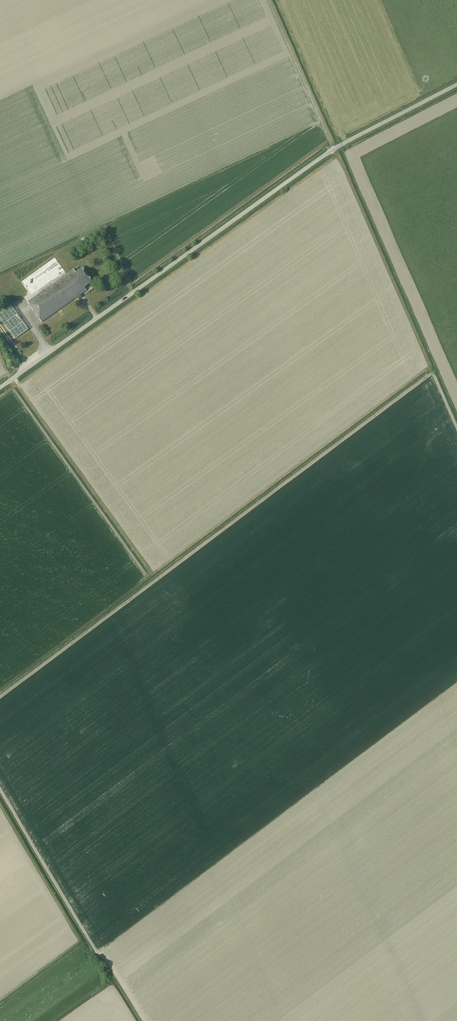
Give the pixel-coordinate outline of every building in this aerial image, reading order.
[(64,271),(55,258),(22,281),(32,294),(64,271)] [(27,302),(42,322),(87,290),(85,286),(92,281),(87,274),(87,273),(87,272),(86,272),(85,272),(82,268),(75,273),(72,270),(27,302)] [(0,314),(0,318),(15,339),(28,329),(11,306),(0,314)]
